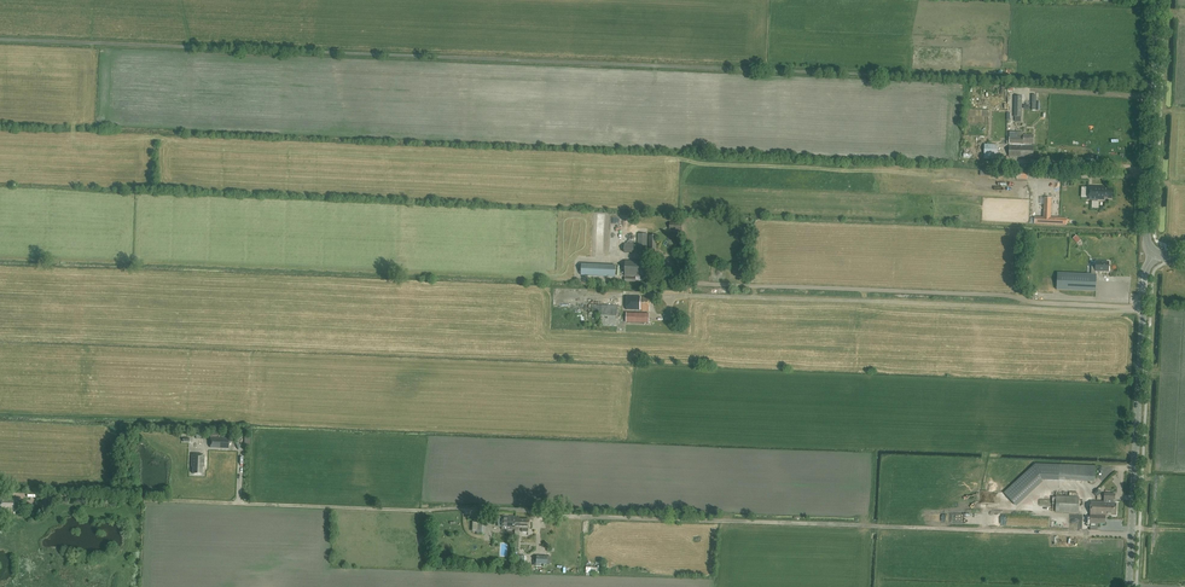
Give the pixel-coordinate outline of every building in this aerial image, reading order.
[(1009,138),(1010,138),(1009,143),(1034,144),(1034,135),(1023,134),(1023,137),(1016,137),(1016,132),(1010,132),(1009,138)] [(998,156),(998,145),(984,145),(984,155),(998,156)] [(1034,146),(1009,145),(1009,157),(1020,157),(1020,156),(1021,156),(1021,157),(1033,157),(1034,146)] [(1027,179),(1027,177),(1028,171),(1017,171),(1017,179),(1027,179)] [(1105,189),(1105,187),(1089,186),(1088,199),(1092,200),(1104,200),(1104,198),(1112,198),(1112,189),(1105,189)] [(1044,198),(1043,224),(1066,225),(1067,218),(1063,218),(1063,220),(1049,219),(1050,205),(1051,205),(1051,198),(1044,198)] [(638,233),(638,253),(647,253),(647,233),(638,233)] [(649,249),(653,249),(657,249),(657,236),(649,235),(649,249)] [(1076,235),(1073,238),(1078,243),(1081,240),(1076,235)] [(624,243),(624,253),(634,253),(634,244),(624,243)] [(644,263),(644,261),(625,261),(625,276),(641,276),(641,275),(650,276),(651,263),(644,263)] [(1096,291),(1096,275),(1095,275),(1096,271),(1109,272),(1109,262),(1096,262),(1096,266),(1092,266),(1091,275),(1057,273),(1057,289),(1096,291)] [(615,277),(616,266),(581,265),(581,276),(615,277)] [(649,312),(650,299),(644,299),(645,298),(642,298),(642,297),(627,297),(626,310),(643,310),(643,312),(649,312)] [(589,305),(589,312),(601,312),(601,326),(617,326),(618,306),(589,305)] [(634,313),(627,313),(626,322),(649,323),(650,314),(634,313)] [(229,449),(229,439),(211,438),(210,448),(229,449)] [(204,467),(204,455),(192,455),(192,467),(193,467),(193,474),(202,474),(202,467),(204,467)] [(1038,480),(1059,480),(1095,482),(1096,466),(1035,464),(1004,492),(1013,502),(1038,480)] [(1091,501),(1090,516),(1090,523),(1105,524),(1105,516),(1109,517),(1109,515),(1116,515),(1117,504),(1115,504),(1115,494),(1104,494),(1104,502),(1091,501)] [(1056,496),(1055,512),(1078,513),(1079,497),(1056,496)] [(14,512),(14,510),(19,510),(20,498),(14,498),(0,498),(0,511),(14,512)] [(513,516),(502,516),(502,529),(512,529),(513,516)] [(517,516),(513,516),(512,529),(519,530),(519,527),(522,528),(521,531),(528,532),(528,528),(529,528),(529,519),(519,519),(519,517),(517,517),(517,516)]
